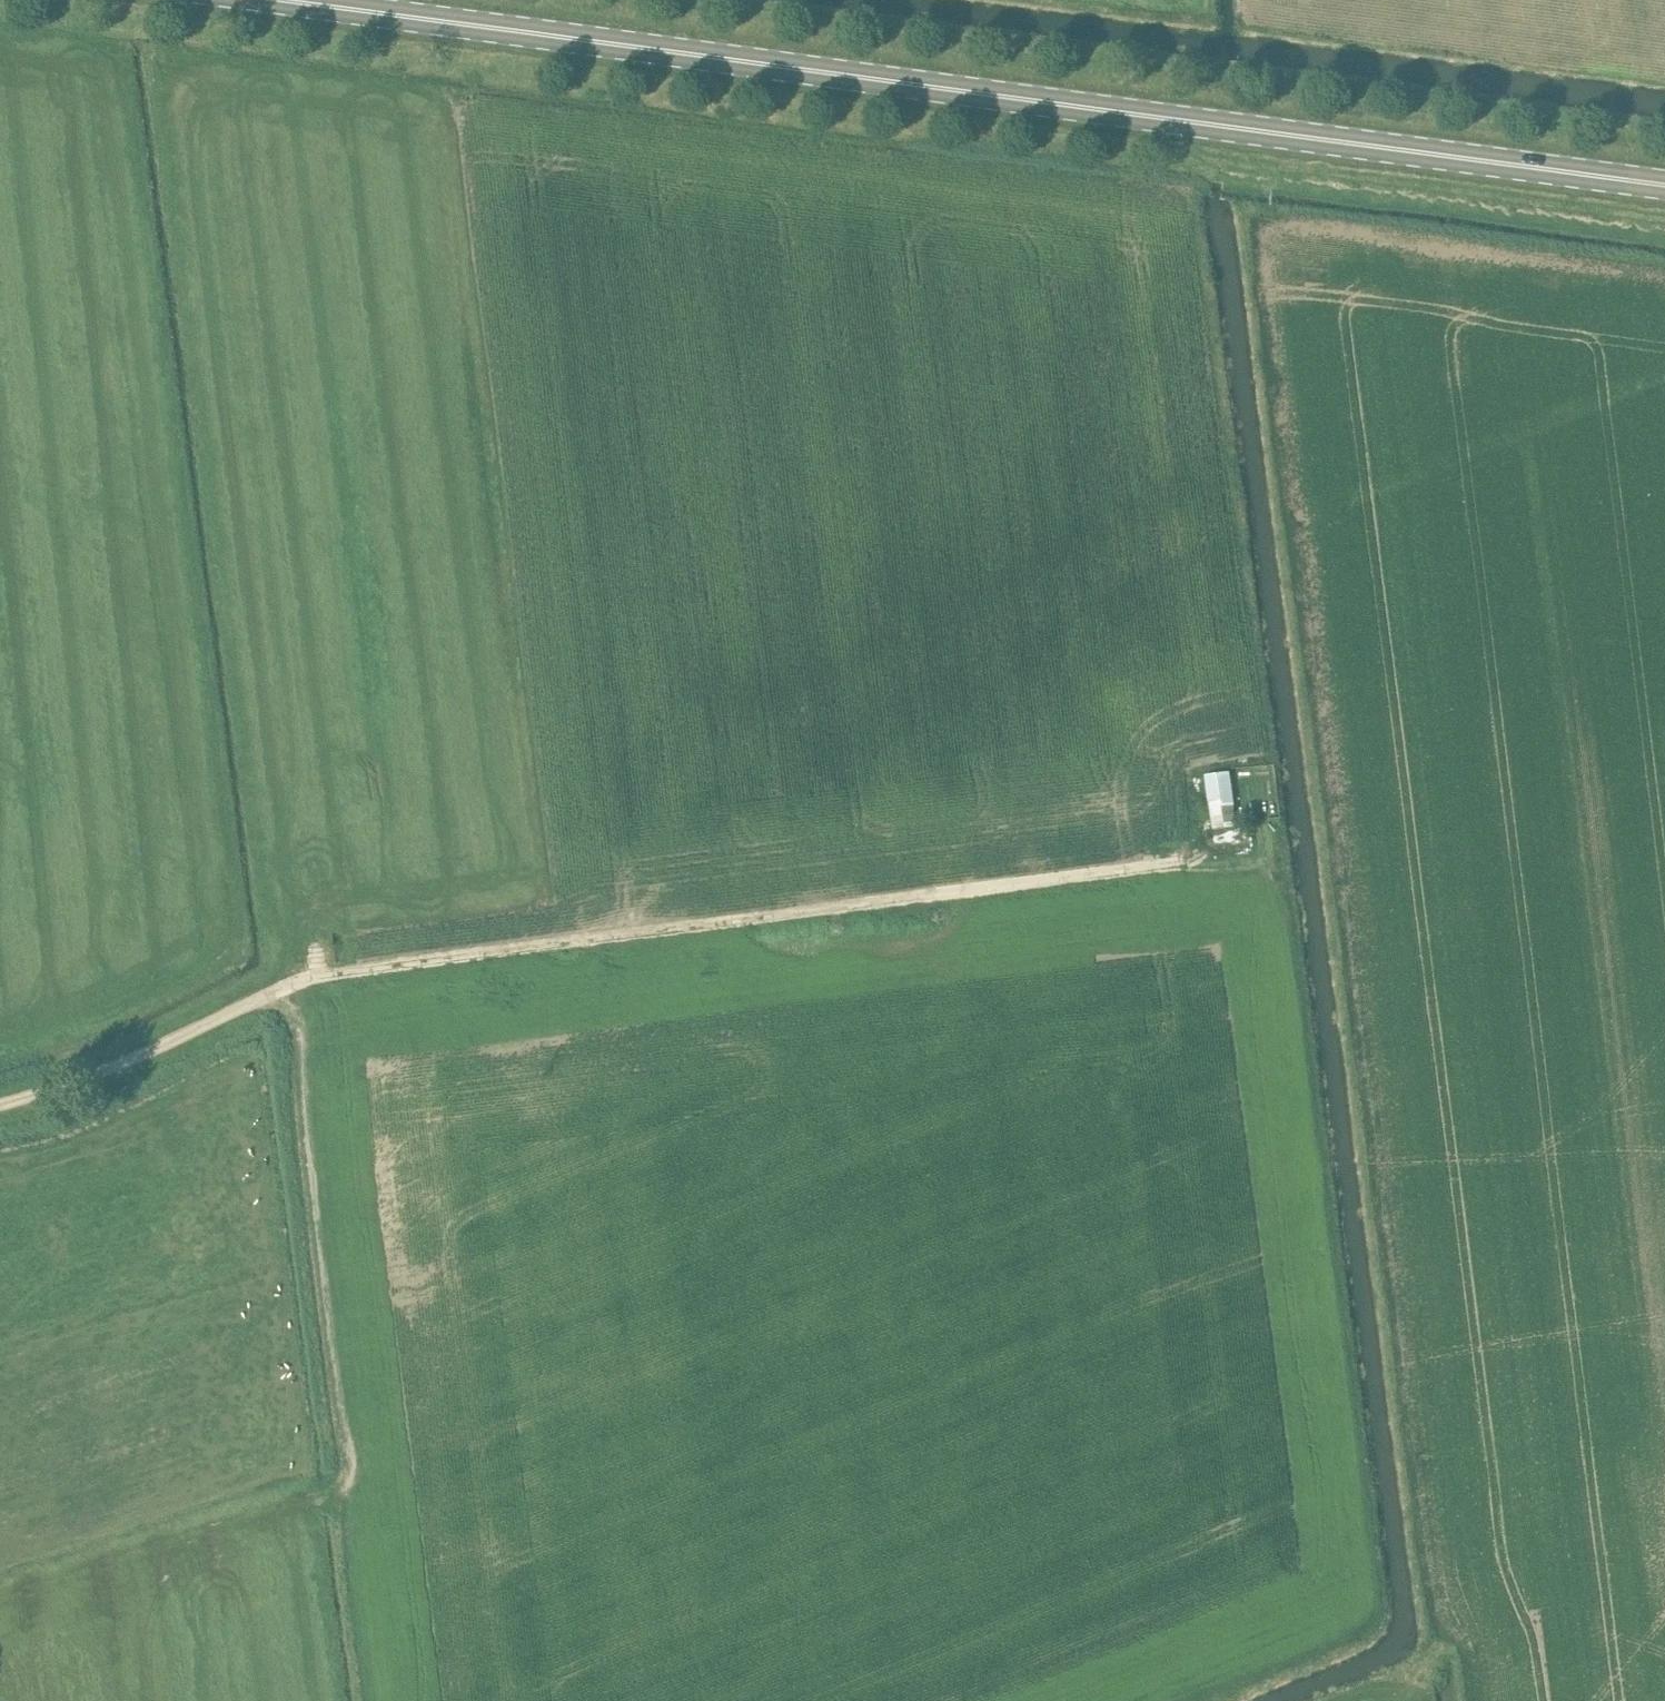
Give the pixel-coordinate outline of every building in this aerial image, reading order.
[(1237,827),(1230,772),(1204,776),(1211,830),(1237,827)]
